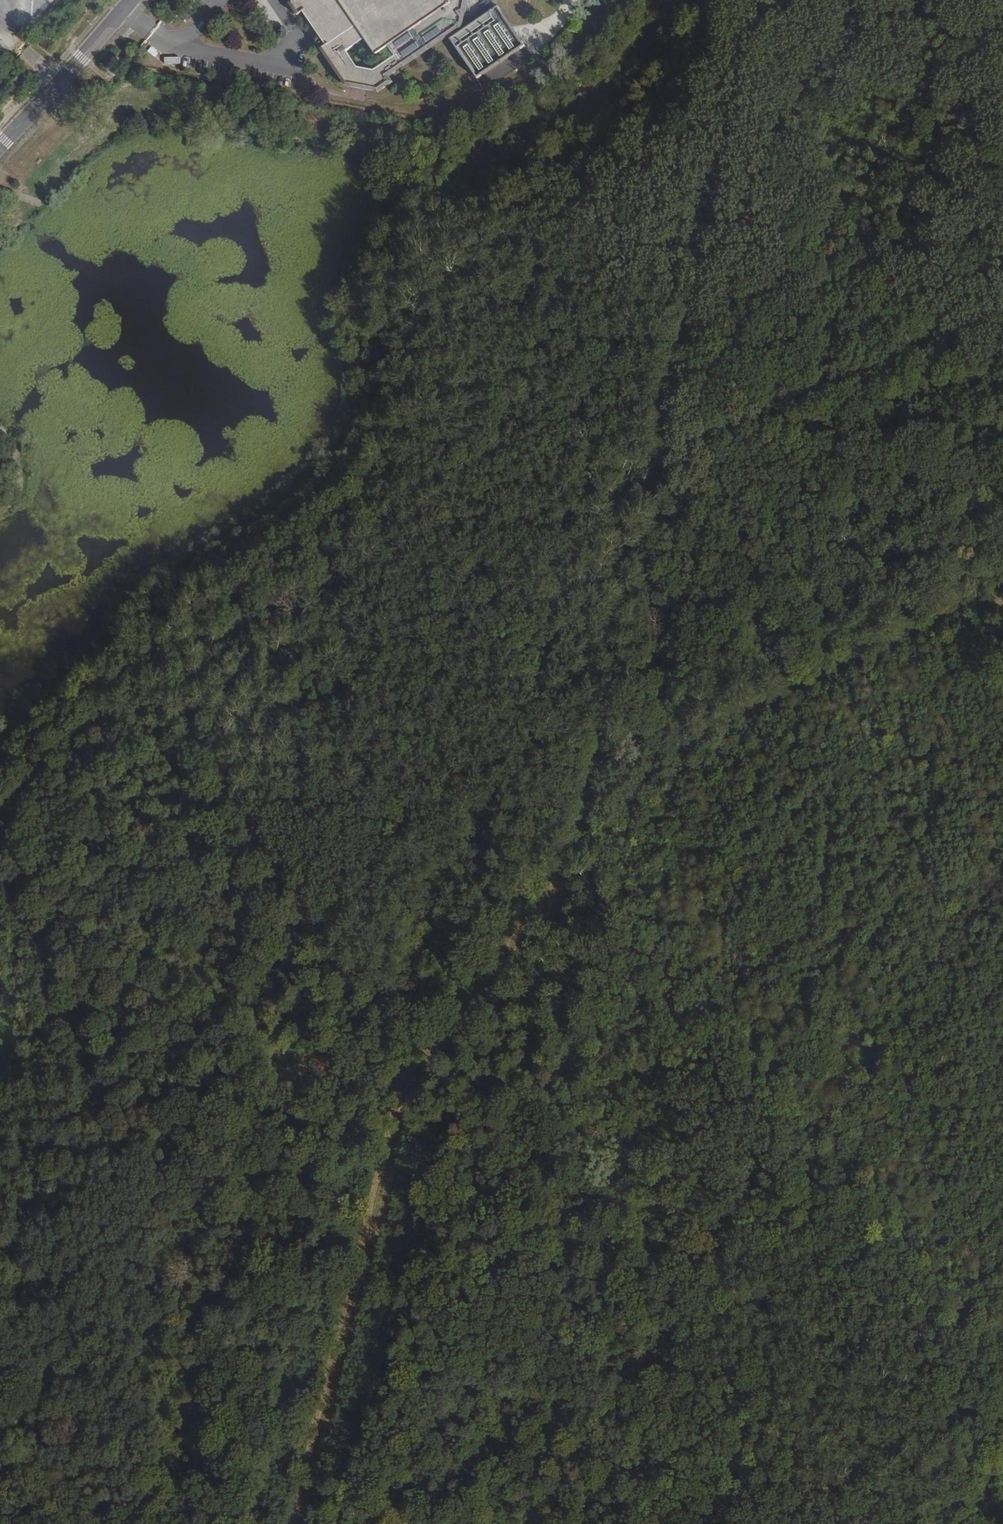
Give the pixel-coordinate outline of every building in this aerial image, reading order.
[(54,0),(35,0),(15,25),(27,34),(54,0)] [(288,3),(296,14),(302,10),(326,47),(320,51),(344,86),(376,92),(390,83),(386,77),(465,26),(484,14),(494,7),(496,0),(289,0),(288,3)] [(486,17),(484,14),(465,26),(467,29),(447,42),(472,82),(521,51),(495,12),(486,17)]
